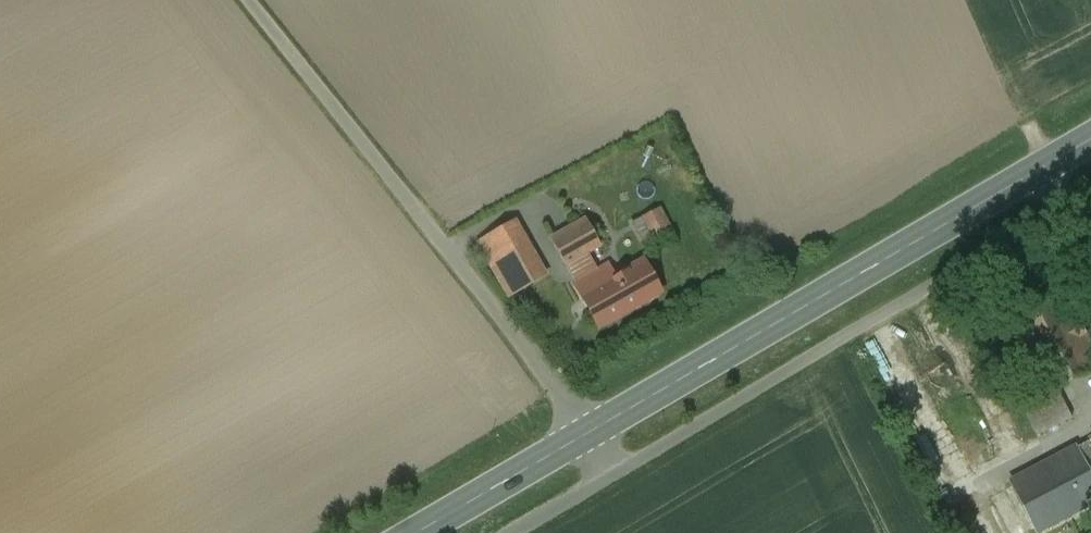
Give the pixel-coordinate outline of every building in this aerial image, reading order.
[(660,210),(644,218),(653,235),(668,227),(660,210)] [(644,217),(632,223),(642,242),(654,236),(653,235),(644,218),(644,217)] [(586,221),(552,240),(566,265),(567,264),(588,252),(600,246),(586,221)] [(518,222),(482,241),(491,257),(512,245),(533,283),(548,275),(518,222)] [(533,283),(512,245),(491,257),(512,295),(533,283)] [(588,252),(567,264),(578,283),(599,271),(588,252)] [(578,283),(576,283),(600,326),(661,293),(644,262),(614,279),(607,267),(599,271),(578,283)] [(1066,298),(1010,328),(1044,394),(1045,395),(1057,389),(1090,370),(1090,344),(1066,298)] [(1057,389),(1045,395),(1044,394),(1022,405),(1038,436),(1073,418),(1057,389)] [(1012,482),(1038,531),(1090,504),(1090,441),(1012,482)]
